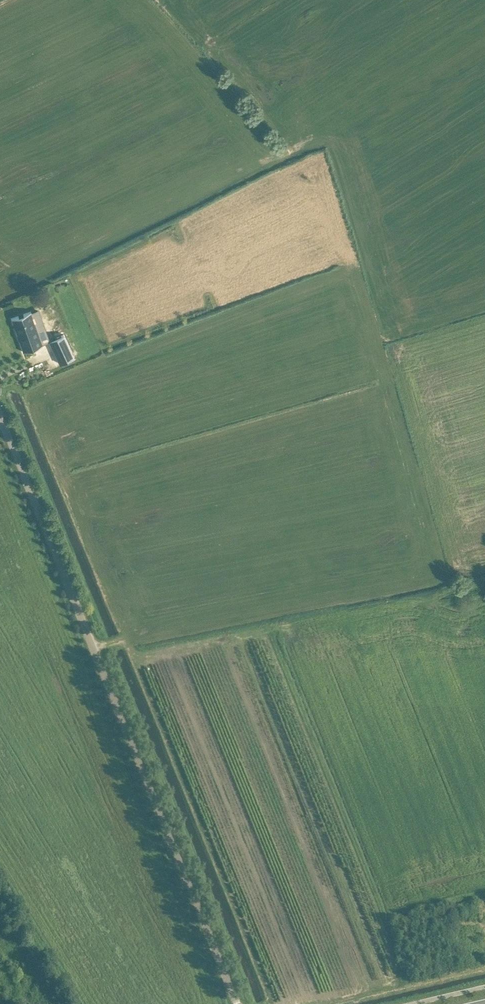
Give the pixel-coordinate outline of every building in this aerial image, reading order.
[(12,318),(23,351),(42,344),(30,311),(12,318)] [(60,363),(74,356),(64,334),(49,341),(60,363)]
